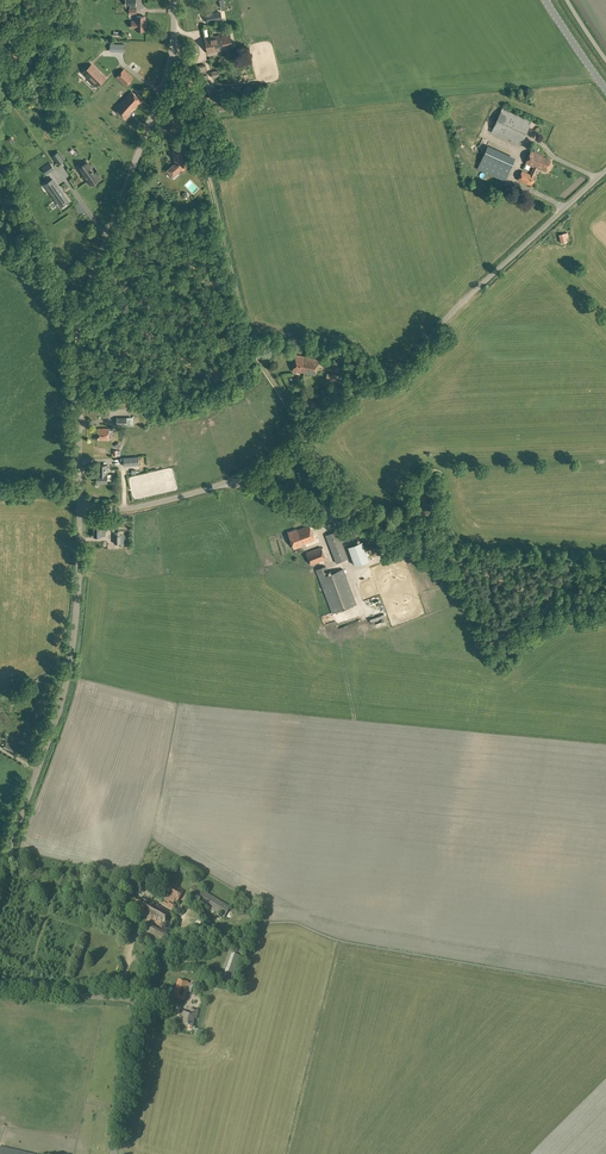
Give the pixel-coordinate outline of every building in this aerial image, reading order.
[(136,30),(145,30),(145,16),(136,16),(136,21),(131,21),(131,28),(136,28),(136,30)] [(220,35),(212,36),(214,45),(220,44),(220,43),(231,41),(230,35),(220,37),(220,35)] [(205,38),(208,53),(223,49),(222,48),(232,46),(231,41),(220,43),(220,44),(214,45),(212,36),(205,38)] [(88,79),(96,87),(105,78),(92,64),(86,71),(90,75),(88,78),(88,79)] [(116,77),(126,86),(133,78),(123,69),(116,77)] [(207,74),(198,76),(202,93),(211,92),(207,74)] [(215,90),(218,102),(226,101),(224,89),(215,90)] [(114,108),(126,119),(130,114),(142,101),(131,91),(119,104),(114,108)] [(218,106),(220,112),(234,108),(234,105),(232,105),(232,103),(218,106)] [(491,132),(520,145),(531,122),(502,108),(491,132)] [(170,118),(172,128),(185,125),(183,116),(170,118)] [(476,170),(504,183),(517,154),(489,141),(476,170)] [(167,171),(172,178),(177,174),(176,173),(180,170),(184,169),(186,164),(183,161),(181,149),(173,150),(175,163),(175,164),(171,167),(167,171)] [(518,180),(531,186),(535,176),(533,176),(537,167),(546,171),(551,160),(542,156),(543,155),(531,150),(526,163),(534,167),(531,174),(522,171),(518,180)] [(79,168),(91,185),(99,179),(87,162),(79,168)] [(42,168),(46,174),(51,170),(47,165),(42,168)] [(187,188),(192,192),(197,186),(193,182),(187,188)] [(68,201),(59,187),(51,192),(61,206),(68,201)] [(301,372),(316,375),(319,360),(305,357),(305,356),(296,355),(292,371),(300,373),(301,372)] [(329,382),(333,383),(334,381),(337,382),(339,375),(332,373),(329,382)] [(117,417),(117,425),(127,425),(127,417),(117,417)] [(98,440),(109,440),(109,428),(98,428),(98,440)] [(123,458),(124,465),(139,465),(138,457),(123,458)] [(96,483),(107,483),(107,473),(107,471),(108,471),(108,467),(107,467),(107,465),(98,465),(98,473),(97,473),(96,483)] [(93,536),(101,536),(106,536),(106,527),(101,527),(101,524),(94,524),(93,536)] [(288,532),(294,548),(301,545),(301,544),(317,538),(312,524),(297,530),(296,529),(288,532)] [(339,532),(345,546),(349,544),(344,530),(339,532)] [(326,535),(336,563),(347,558),(337,531),(326,535)] [(348,547),(355,565),(369,560),(362,541),(348,547)] [(306,552),(311,565),(325,559),(321,547),(306,552)] [(316,570),(332,613),(356,604),(343,569),(329,574),(326,566),(316,570)] [(3,747),(16,754),(19,748),(6,742),(3,747)] [(162,905),(173,912),(177,905),(174,903),(175,902),(177,903),(184,891),(168,882),(162,894),(165,896),(163,901),(164,902),(162,905)] [(225,917),(230,908),(196,887),(196,888),(193,886),(188,895),(191,896),(190,897),(225,917)] [(134,909),(143,914),(149,904),(140,899),(134,909)] [(142,916),(152,922),(161,907),(150,901),(149,904),(143,914),(142,916)] [(152,922),(163,929),(171,914),(161,907),(152,922)] [(143,935),(165,948),(171,938),(149,925),(143,935)] [(222,981),(230,984),(240,956),(232,953),(222,981)] [(172,997),(184,1001),(190,985),(178,980),(172,997)] [(187,1027),(192,1028),(194,1019),(196,1019),(198,1010),(191,1009),(190,1013),(183,1011),(182,1019),(184,1020),(183,1025),(187,1026),(187,1027)]
